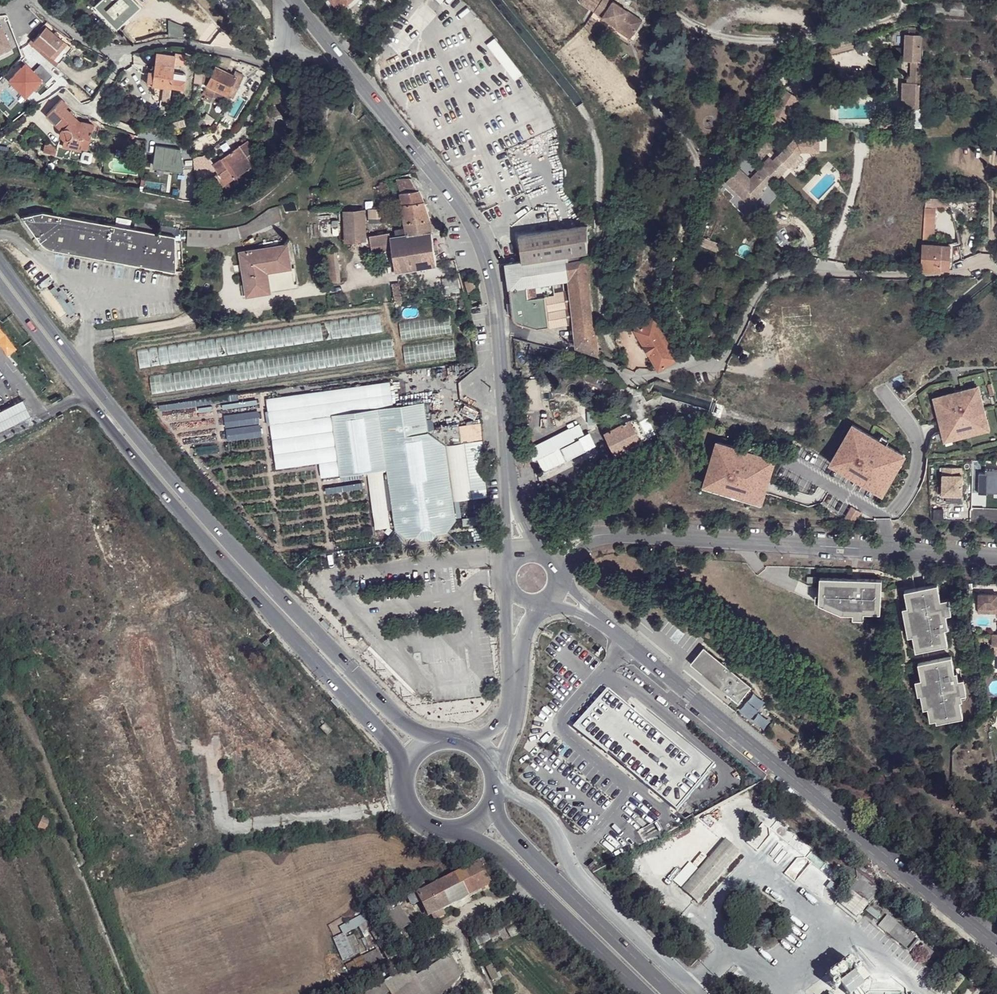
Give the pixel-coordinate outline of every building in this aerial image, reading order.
[(115,26),(136,7),(129,0),(104,0),(97,7),(115,26)] [(115,26),(118,29),(140,7),(133,0),(129,0),(136,7),(115,26)] [(347,6),(354,0),(329,0),(337,10),(345,3),(347,6)] [(581,1),(594,11),(594,12),(616,29),(617,28),(631,39),(641,26),(608,0),(582,0),(581,1)] [(339,13),(347,6),(345,3),(337,10),(339,13)] [(172,22),(169,40),(171,39),(182,40),(188,40),(189,30),(172,22)] [(50,55),(63,39),(46,24),(32,41),(50,55)] [(10,45),(0,25),(0,50),(10,45)] [(628,43),(631,39),(617,28),(616,29),(614,32),(628,43)] [(923,47),(922,35),(913,34),(913,58),(922,59),(923,47)] [(63,39),(50,55),(53,59),(67,42),(63,39)] [(522,75),(494,39),(487,44),(515,80),(522,75)] [(0,50),(0,59),(14,53),(10,45),(0,50)] [(877,47),(876,55),(902,57),(902,49),(877,47)] [(986,48),(923,47),(922,59),(922,77),(985,81),(986,48)] [(173,73),(175,64),(187,66),(188,53),(177,52),(167,51),(166,55),(157,54),(155,72),(151,72),(151,74),(149,74),(148,84),(172,87),(172,85),(183,87),(185,74),(173,73)] [(920,62),(913,62),(912,84),(920,84),(920,62)] [(26,64),(9,80),(26,97),(34,89),(36,91),(52,76),(40,65),(34,71),(26,64)] [(234,76),(216,68),(208,86),(232,97),(243,73),(236,70),(234,76)] [(919,109),(920,84),(912,84),(904,83),(903,100),(905,100),(904,109),(919,109)] [(204,97),(208,100),(213,92),(210,89),(204,97)] [(789,92),(774,115),(786,122),(799,98),(789,92)] [(264,109),(269,112),(275,103),(270,99),(264,109)] [(83,138),(88,139),(91,123),(82,122),(68,109),(70,107),(63,100),(46,116),(59,128),(59,133),(65,140),(64,147),(80,150),(83,138)] [(268,113),(269,112),(264,109),(258,117),(265,122),(270,115),(268,113)] [(146,119),(145,126),(159,128),(160,121),(146,119)] [(173,129),(184,126),(183,119),(171,123),(173,129)] [(795,138),(789,144),(799,153),(802,151),(819,152),(819,138),(795,138)] [(249,139),(240,145),(247,156),(253,152),(257,149),(249,139)] [(44,141),(42,151),(54,154),(55,147),(48,142),(44,141)] [(177,168),(180,148),(156,144),(153,164),(177,168)] [(799,153),(789,144),(785,149),(778,155),(764,169),(762,167),(751,178),(741,168),(727,182),(745,200),(759,186),(762,190),(774,178),(776,180),(790,166),(800,155),(799,153)] [(240,145),(222,157),(235,177),(253,165),(247,156),(240,145)] [(775,152),(778,155),(785,149),(781,146),(775,152)] [(253,152),(247,156),(253,165),(235,177),(239,185),(264,169),(253,152)] [(803,158),(800,155),(790,166),(793,169),(797,165),(803,158)] [(235,177),(222,157),(213,163),(217,170),(225,183),(235,177)] [(218,188),(225,183),(217,170),(210,174),(218,188)] [(418,189),(412,178),(397,179),(401,191),(418,189)] [(764,192),(762,190),(759,186),(745,200),(750,206),(764,192)] [(406,233),(433,229),(431,216),(418,189),(401,191),(405,226),(406,233)] [(386,215),(385,206),(369,208),(370,217),(386,215)] [(366,238),(364,209),(345,210),(346,240),(366,238)] [(177,273),(177,238),(45,212),(23,215),(42,241),(51,249),(177,273)] [(925,217),(923,241),(932,242),(933,233),(935,233),(936,218),(925,217)] [(578,347),(590,352),(583,297),(585,227),(551,231),(549,223),(518,227),(521,261),(507,263),(509,290),(511,290),(515,317),(516,320),(519,322),(539,327),(550,327),(545,296),(544,284),(554,282),(569,281),(570,293),(574,321),(578,347)] [(240,226),(230,228),(231,240),(238,240),(242,239),(241,236),(240,226)] [(396,234),(406,233),(405,226),(394,227),(396,234)] [(219,231),(189,230),(189,244),(219,242),(231,240),(230,228),(221,229),(219,231)] [(437,265),(433,229),(406,233),(396,234),(394,235),(390,235),(391,241),(395,270),(437,265)] [(372,244),(391,241),(390,235),(389,232),(370,234),(372,244)] [(722,242),(705,236),(702,243),(719,250),(722,242)] [(632,241),(626,240),(622,253),(628,255),(632,241)] [(269,281),(270,288),(295,284),(289,242),(240,251),(246,284),(269,281)] [(941,269),(950,270),(951,243),(942,243),(942,246),(941,269)] [(941,271),(941,269),(942,246),(935,245),(923,245),(922,245),(921,270),(921,271),(941,271)] [(459,292),(458,277),(443,278),(444,293),(459,292)] [(465,279),(468,291),(475,289),(472,278),(465,279)] [(247,292),(270,288),(269,281),(246,284),(247,292)] [(392,282),(395,303),(401,302),(399,281),(392,282)] [(544,284),(545,296),(555,295),(554,282),(544,284)] [(295,284),(270,288),(247,292),(242,299),(271,294),(271,293),(295,288),(295,284)] [(630,295),(636,291),(632,285),(626,289),(630,295)] [(561,323),(574,321),(570,293),(555,295),(545,296),(550,327),(559,326),(561,323)] [(676,358),(673,354),(654,320),(661,316),(657,309),(632,324),(645,346),(650,355),(659,368),(676,358)] [(381,314),(137,350),(140,370),(384,334),(381,314)] [(448,315),(398,322),(400,341),(451,334),(448,315)] [(392,338),(149,376),(152,397),(395,359),(392,338)] [(402,346),(405,366),(456,357),(453,338),(402,346)] [(677,352),(685,352),(678,340),(673,343),(677,352)] [(527,354),(543,359),(546,349),(538,347),(539,346),(531,343),(527,354)] [(650,355),(645,346),(642,348),(647,356),(650,355)] [(270,419),(333,411),(394,403),(390,379),(267,396),(270,419)] [(978,387),(970,389),(973,398),(980,396),(978,387)] [(952,439),(981,432),(979,423),(987,421),(980,396),(973,398),(970,389),(941,397),(944,406),(936,408),(942,432),(950,430),(952,439)] [(628,397),(634,410),(639,407),(634,395),(628,397)] [(934,399),(936,408),(944,406),(941,397),(934,399)] [(32,414),(24,398),(0,409),(0,429),(32,414)] [(394,403),(333,411),(336,427),(338,442),(340,457),(342,473),(388,467),(396,526),(407,535),(417,533),(416,523),(426,522),(436,530),(446,528),(455,517),(452,499),(446,443),(460,441),(458,424),(428,429),(425,400),(394,403)] [(336,427),(333,411),(270,419),(272,436),(336,427)] [(258,412),(224,415),(225,429),(259,426),(258,412)] [(604,426),(607,432),(621,425),(618,419),(604,426)] [(621,425),(607,432),(617,454),(642,442),(631,420),(621,425)] [(979,423),(981,432),(989,430),(987,421),(979,423)] [(907,457),(854,426),(832,464),(884,495),(899,471),(901,472),(904,467),(902,466),(907,457)] [(274,450),(338,442),(336,427),(272,436),(274,450)] [(950,430),(942,432),(945,441),(952,439),(950,430)] [(569,432),(541,445),(546,455),(574,441),(569,432)] [(464,441),(472,496),(486,494),(481,438),(464,441)] [(579,439),(562,447),(568,458),(585,450),(579,439)] [(464,441),(460,441),(446,443),(452,499),(472,496),(464,441)] [(749,451),(720,441),(705,489),(763,507),(777,460),(757,453),(749,451)] [(320,460),(340,457),(338,442),(274,450),(276,465),(320,460)] [(559,449),(541,459),(546,469),(564,460),(559,449)] [(322,475),(342,473),(340,457),(320,460),(322,475)] [(962,469),(944,469),(943,496),(962,497),(963,477),(962,477),(962,469)] [(979,473),(978,493),(987,493),(987,492),(996,492),(996,470),(985,470),(985,473),(979,473)] [(847,518),(847,521),(859,521),(863,513),(854,507),(847,518)] [(388,510),(374,512),(376,525),(390,523),(388,510)] [(433,536),(436,530),(426,522),(416,523),(417,533),(423,537),(433,536)] [(879,579),(817,576),(816,602),(832,603),(832,609),(838,612),(850,613),(861,614),(861,612),(861,606),(878,608),(879,579)] [(937,585),(909,590),(912,606),(908,607),(912,628),(913,636),(918,635),(921,651),(947,646),(944,630),(948,629),(947,621),(943,600),(940,601),(937,585)] [(909,590),(904,591),(907,607),(908,607),(912,606),(909,590)] [(978,592),(977,611),(996,611),(996,614),(996,615),(996,593),(978,592)] [(948,599),(943,600),(947,621),(952,620),(948,599)] [(907,607),(902,608),(906,629),(912,628),(908,607),(907,607)] [(752,686),(703,648),(694,658),(695,668),(735,698),(743,697),(752,686)] [(954,673),(951,657),(923,663),(926,678),(920,680),(917,680),(920,695),(923,709),(927,708),(933,707),(935,720),(936,723),(962,718),(959,702),(962,701),(961,696),(958,681),(956,673),(954,673)] [(923,663),(917,664),(920,680),(926,678),(923,663)] [(963,680),(958,681),(961,696),(966,695),(963,680)] [(608,690),(577,727),(676,811),(707,774),(625,704),(608,690)] [(933,707),(927,708),(929,721),(935,720),(933,707)] [(41,819),(37,829),(45,832),(49,822),(41,819)] [(757,849),(771,830),(761,822),(747,841),(757,849)] [(726,840),(699,872),(684,890),(698,902),(741,853),(726,840)] [(493,884),(481,862),(427,890),(418,894),(429,916),(441,910),(493,884)] [(684,890),(699,872),(689,863),(674,881),(684,890)] [(418,894),(427,890),(422,879),(407,887),(412,897),(418,894)] [(852,891),(840,905),(854,917),(866,904),(852,891)] [(441,910),(429,916),(432,921),(443,915),(441,910)] [(332,937),(342,961),(364,952),(354,931),(357,930),(359,934),(373,928),(367,913),(339,925),(343,932),(332,937)] [(888,917),(880,927),(911,953),(920,943),(888,917)] [(407,948),(401,938),(395,941),(400,951),(407,948)] [(382,959),(393,953),(389,945),(378,951),(382,959)] [(925,946),(921,951),(931,959),(935,954),(925,946)] [(364,969),(380,960),(373,947),(357,955),(364,969)] [(466,979),(452,953),(416,973),(412,967),(362,993),(384,993),(389,991),(391,993),(438,993),(466,979)] [(941,959),(933,968),(940,974),(948,965),(941,959)] [(846,970),(847,971),(850,973),(853,972),(855,970),(855,966),(853,964),(850,963),(848,964),(846,966),(846,970)] [(839,978),(838,976),(837,975),(834,974),(831,976),(829,978),(829,981),(832,984),(835,985),(838,983),(839,981),(839,978)] [(859,993),(865,988),(855,975),(840,986),(846,993),(857,993),(859,993)]
